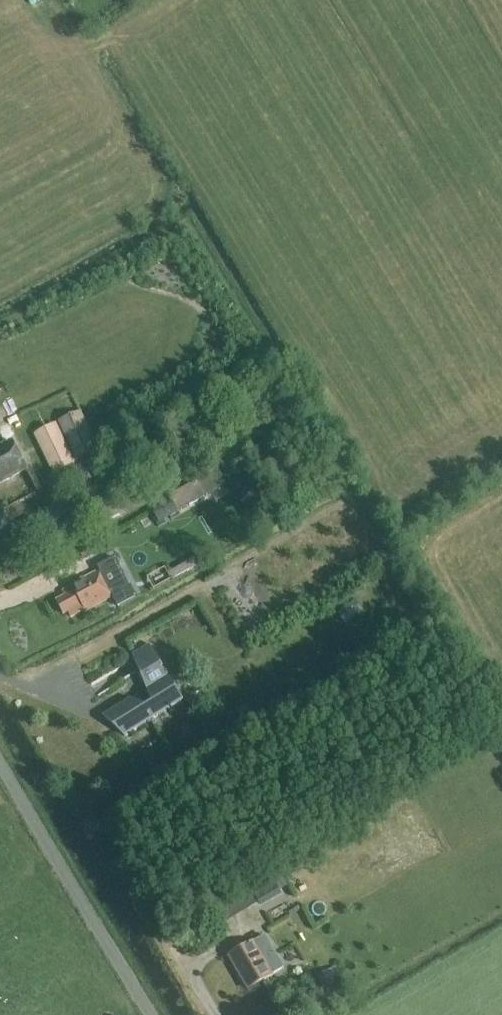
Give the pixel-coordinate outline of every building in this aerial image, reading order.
[(58,422),(76,461),(99,450),(80,412),(58,422)] [(36,434),(54,473),(73,464),(55,425),(36,434)] [(27,470),(12,442),(0,448),(0,484),(27,470)] [(212,469),(170,491),(178,507),(220,485),(212,469)] [(95,479),(91,471),(66,483),(70,492),(95,479)] [(111,495),(109,492),(86,504),(94,523),(137,501),(128,485),(111,495)] [(17,536),(24,549),(43,538),(46,544),(81,524),(68,501),(19,528),(21,533),(17,536)] [(65,596),(57,601),(64,614),(68,612),(71,618),(85,610),(85,612),(112,597),(117,608),(135,599),(115,558),(97,567),(99,572),(72,586),(63,591),(65,596)] [(102,717),(124,737),(182,702),(148,646),(131,656),(152,703),(143,709),(129,700),(102,717)] [(251,890),(256,899),(280,888),(275,879),(251,890)] [(254,943),(254,942),(229,956),(248,990),(273,975),(283,968),(265,936),(254,943)]
